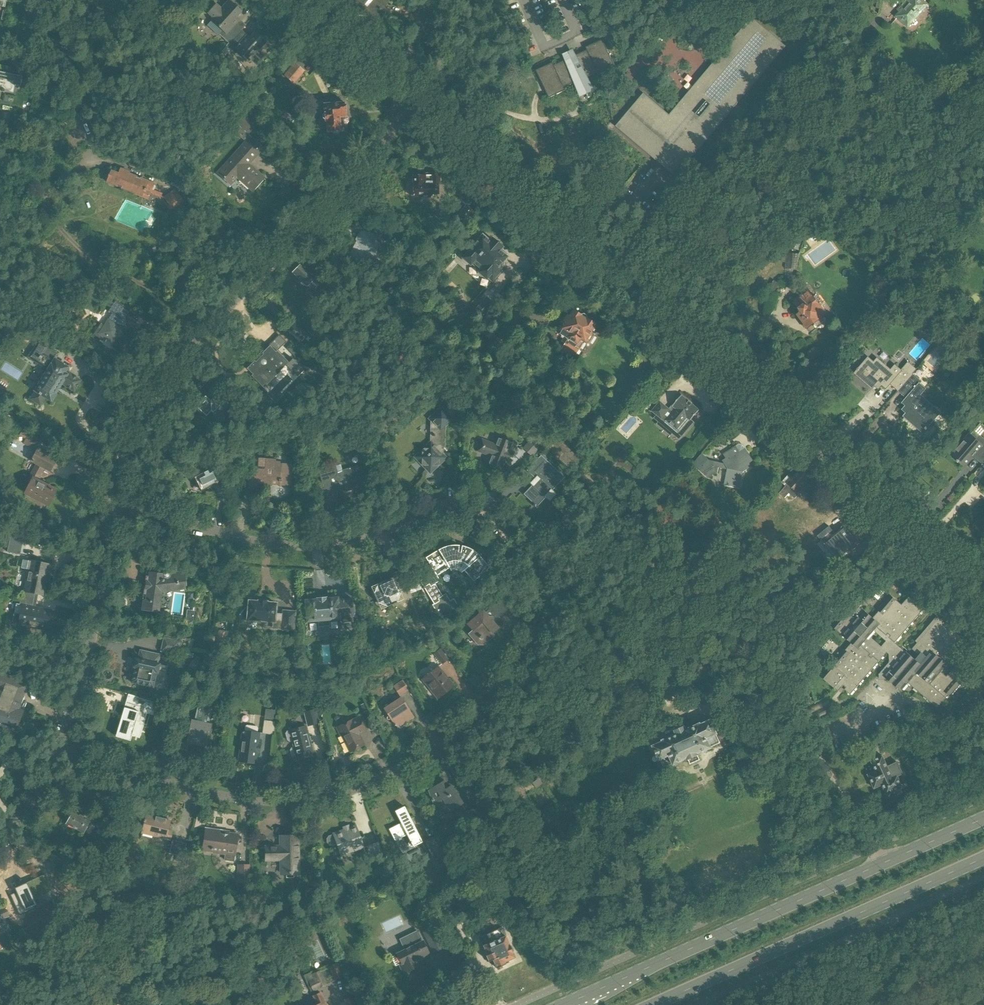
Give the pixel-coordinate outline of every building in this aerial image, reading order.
[(384,0),(358,0),(354,5),(365,14),(364,15),(375,22),(382,11),(380,9),(381,9),(378,8),(380,5),(381,5),(384,0)] [(896,10),(898,12),(895,16),(908,28),(929,5),(924,0),(905,0),(896,10)] [(226,47),(238,34),(242,29),(236,23),(238,21),(235,18),(241,12),(229,1),(221,10),(216,5),(208,13),(214,18),(211,20),(223,31),(219,35),(228,43),(226,46),(226,47)] [(731,112),(786,47),(753,18),(710,68),(711,68),(671,116),(670,115),(644,92),(616,126),(676,177),(711,135),(710,134),(729,111),(731,112)] [(238,34),(226,47),(236,55),(238,52),(249,63),(252,60),(257,65),(264,57),(259,52),(267,43),(255,33),(248,40),(246,37),(244,39),(238,34)] [(615,68),(602,40),(586,48),(587,50),(554,65),(553,63),(536,70),(549,98),(565,90),(564,88),(575,83),(579,91),(590,86),(586,77),(597,72),(598,75),(615,68)] [(294,84),(304,71),(295,63),(284,76),(294,84)] [(0,72),(0,90),(13,93),(14,86),(20,87),(22,76),(0,72)] [(346,116),(345,102),(340,103),(339,98),(321,99),(317,104),(318,114),(324,113),(322,115),(322,119),(324,120),(325,122),(326,122),(327,133),(347,131),(346,124),(347,124),(347,123),(348,122),(348,120),(348,118),(346,116)] [(250,169),(247,166),(262,149),(247,135),(256,125),(246,115),(233,129),(246,141),(218,173),(227,181),(235,172),(242,178),(240,179),(250,188),(261,176),(263,179),(264,178),(251,167),(250,169)] [(154,184),(127,174),(128,172),(127,172),(126,172),(122,171),(122,170),(119,169),(117,174),(111,171),(110,175),(109,174),(106,180),(107,180),(107,182),(134,193),(134,194),(148,199),(151,192),(161,196),(162,194),(152,190),(154,184)] [(423,199),(426,199),(428,196),(433,196),(433,193),(437,193),(437,183),(438,183),(438,175),(424,175),(424,176),(415,176),(415,180),(413,180),(413,185),(411,185),(411,195),(420,195),(420,196),(421,196),(423,199)] [(164,198),(172,209),(182,202),(175,191),(164,198)] [(466,205),(453,220),(461,226),(462,227),(475,212),(473,211),(466,205)] [(389,245),(395,231),(371,220),(365,233),(367,234),(363,241),(360,240),(349,263),(359,268),(364,258),(379,265),(383,257),(380,255),(386,243),(389,245)] [(477,272),(485,279),(487,277),(490,280),(495,275),(493,273),(496,269),(495,268),(505,257),(503,256),(505,254),(500,250),(500,249),(498,251),(497,250),(500,247),(498,246),(497,245),(497,246),(492,242),(493,241),(492,241),(491,239),(488,242),(481,235),(478,238),(477,236),(472,241),(474,243),(471,247),(467,243),(459,252),(463,256),(461,258),(469,265),(471,263),(479,270),(477,272)] [(798,270),(800,254),(787,253),(786,263),(785,269),(798,270)] [(321,271),(307,257),(301,264),(301,263),(292,272),(307,286),(311,289),(314,289),(317,287),(318,284),(319,281),(315,278),(316,277),(321,271)] [(804,311),(797,315),(803,322),(802,324),(804,328),(807,328),(809,330),(816,324),(819,328),(826,322),(824,319),(829,315),(820,303),(821,303),(815,295),(814,296),(809,289),(795,299),(804,311)] [(486,296),(475,309),(484,316),(495,304),(486,296)] [(138,330),(122,320),(129,309),(115,300),(108,311),(111,313),(104,325),(101,323),(93,334),(105,342),(106,339),(113,344),(111,346),(123,354),(138,330)] [(910,307),(905,313),(910,318),(915,312),(910,307)] [(558,326),(555,331),(561,335),(558,339),(565,343),(560,350),(574,359),(584,342),(588,345),(595,335),(590,332),(594,325),(585,320),(586,318),(586,315),(584,314),(581,314),(580,316),(573,312),(572,313),(571,312),(569,315),(568,314),(567,317),(565,316),(561,322),(565,325),(563,329),(558,326)] [(917,320),(922,323),(926,318),(921,315),(917,320)] [(308,334),(290,319),(284,325),(302,341),(308,334)] [(505,340),(513,331),(508,326),(500,335),(505,340)] [(943,335),(939,331),(935,336),(939,339),(943,335)] [(56,394),(62,384),(74,392),(81,380),(67,371),(69,367),(54,358),(53,359),(44,353),(47,347),(38,341),(31,352),(38,356),(38,359),(39,359),(37,363),(47,369),(38,384),(37,383),(33,388),(35,389),(34,391),(35,392),(30,399),(40,406),(45,398),(51,402),(52,401),(52,402),(57,395),(56,394)] [(275,351),(269,345),(262,353),(263,354),(255,361),(254,360),(247,368),(252,374),(253,374),(263,384),(272,374),(274,376),(288,361),(276,350),(275,351)] [(898,391),(913,373),(917,369),(910,363),(902,371),(895,365),(891,370),(877,359),(874,363),(868,358),(854,374),(872,389),(878,381),(886,388),(890,384),(898,391)] [(913,373),(898,391),(906,398),(902,402),(910,409),(904,416),(922,431),(939,411),(920,396),(926,388),(921,384),(922,382),(913,373)] [(691,420),(699,410),(682,395),(673,405),(676,408),(672,412),(660,402),(653,411),(662,419),(665,415),(668,417),(665,420),(678,430),(688,418),(691,420)] [(229,405),(219,396),(214,401),(212,399),(210,401),(205,397),(196,407),(206,417),(211,412),(213,414),(215,412),(220,416),(229,405)] [(430,442),(414,457),(426,469),(430,466),(434,470),(437,466),(446,458),(443,454),(443,450),(443,448),(443,447),(445,446),(445,423),(448,421),(449,422),(452,419),(460,412),(453,404),(445,411),(440,407),(429,418),(428,418),(431,421),(430,427),(430,441),(430,442)] [(316,434),(324,428),(320,423),(319,424),(316,421),(310,425),(316,434)] [(983,431),(983,430),(980,424),(971,435),(970,434),(952,455),(965,466),(975,454),(983,461),(983,443),(982,445),(977,440),(983,431)] [(26,439),(30,432),(23,428),(19,435),(26,439)] [(26,439),(24,443),(30,446),(32,442),(37,445),(41,438),(30,432),(26,439)] [(510,450),(513,443),(497,437),(495,444),(485,441),(480,452),(491,456),(487,464),(503,470),(506,462),(507,462),(511,450),(510,450)] [(531,456),(539,447),(531,439),(523,448),(531,456)] [(741,452),(738,451),(739,450),(736,446),(732,449),(731,452),(727,455),(726,458),(723,460),(725,464),(710,461),(703,454),(693,464),(708,478),(718,472),(719,468),(727,470),(724,484),(740,487),(743,472),(751,467),(749,463),(750,460),(747,456),(748,452),(745,448),(741,450),(741,452)] [(31,482),(26,492),(48,504),(55,491),(37,481),(44,467),(50,470),(56,459),(38,449),(32,460),(37,463),(28,480),(31,482)] [(630,454),(626,450),(620,456),(624,460),(630,454)] [(557,485),(564,477),(541,455),(533,463),(526,471),(536,480),(523,494),(534,504),(533,505),(536,508),(538,507),(537,506),(557,485)] [(290,485),(292,465),(279,464),(279,462),(275,461),(275,459),(251,458),(250,477),(259,478),(259,477),(263,477),(262,482),(272,482),(272,480),(280,481),(279,484),(290,485)] [(371,484),(366,465),(358,467),(357,465),(342,470),(343,472),(338,473),(336,465),(318,470),(323,488),(321,489),(326,507),(337,504),(335,495),(355,489),(355,488),(363,486),(363,487),(371,484)] [(220,480),(214,467),(208,470),(207,469),(203,472),(203,473),(194,477),(201,490),(220,480)] [(787,489),(773,505),(791,521),(786,527),(795,535),(805,524),(807,526),(817,515),(787,489)] [(817,536),(841,565),(846,561),(843,558),(858,546),(857,544),(858,543),(845,528),(844,529),(843,527),(836,533),(830,526),(817,536)] [(20,554),(23,540),(10,537),(7,552),(20,554)] [(464,550),(461,549),(458,549),(455,549),(455,545),(449,545),(443,547),(438,550),(426,557),(437,576),(449,568),(451,571),(455,571),(458,571),(461,573),(464,570),(474,581),(490,567),(480,557),(476,553),(471,549),(466,547),(464,550)] [(25,591),(35,593),(44,595),(47,582),(49,583),(50,578),(48,577),(50,564),(31,561),(23,559),(21,568),(30,569),(25,591)] [(171,574),(171,573),(167,572),(164,574),(163,574),(150,573),(147,601),(144,600),(143,609),(159,611),(162,591),(186,588),(184,573),(171,574)] [(442,596),(430,576),(420,581),(434,604),(432,605),(439,616),(444,613),(446,616),(459,608),(454,600),(451,603),(445,594),(442,596)] [(412,592),(422,588),(417,577),(407,581),(412,592)] [(396,583),(387,580),(377,584),(374,593),(378,603),(387,606),(397,602),(401,593),(400,592),(407,590),(404,584),(398,586),(396,583)] [(876,585),(869,593),(877,600),(884,592),(876,585)] [(25,591),(23,590),(20,605),(22,605),(20,614),(14,613),(12,622),(19,623),(18,624),(48,630),(48,629),(47,629),(51,611),(32,607),(35,593),(25,591)] [(948,625),(946,627),(944,624),(945,623),(939,618),(917,643),(912,649),(918,654),(920,655),(916,659),(895,642),(924,609),(918,604),(916,606),(914,604),(915,602),(909,596),(902,604),(889,593),(888,593),(891,595),(879,609),(876,607),(876,608),(879,611),(873,618),(860,607),(862,604),(856,600),(846,612),(842,609),(842,610),(844,612),(832,626),(830,624),(851,643),(846,650),(842,647),(844,649),(832,663),(830,661),(829,662),(835,666),(843,673),(836,681),(842,687),(844,685),(846,687),(845,689),(851,694),(879,661),(887,652),(889,654),(889,662),(879,674),(879,680),(885,679),(886,678),(901,691),(908,683),(938,708),(946,697),(945,696),(947,693),(952,698),(952,697),(950,695),(964,679),(967,681),(953,669),(947,676),(941,672),(947,665),(948,665),(948,664),(946,662),(965,640),(959,635),(958,636),(955,634),(957,632),(948,625)] [(318,626),(329,626),(329,620),(340,619),(340,617),(353,616),(352,598),(338,599),(338,597),(326,598),(326,597),(316,598),(316,599),(305,600),(307,622),(318,621),(318,626)] [(498,616),(508,607),(499,597),(489,606),(491,608),(485,613),(483,610),(467,624),(472,630),(468,634),(476,642),(481,638),(486,643),(494,635),(492,633),(498,628),(492,621),(492,617),(496,614),(498,616)] [(249,601),(247,619),(275,621),(282,621),(282,622),(282,629),(294,630),(295,611),(283,610),(283,614),(275,613),(275,610),(276,603),(266,602),(266,601),(258,600),(258,602),(249,601)] [(218,630),(216,645),(226,646),(228,631),(218,630)] [(131,682),(150,687),(153,688),(157,673),(159,664),(168,666),(171,653),(176,655),(179,642),(164,638),(161,651),(162,651),(161,656),(140,651),(138,659),(135,659),(133,667),(134,667),(131,682)] [(442,664),(448,659),(440,649),(434,654),(442,664)] [(201,655),(198,654),(195,655),(193,658),(194,661),(197,663),(200,662),(202,659),(201,655)] [(838,691),(842,687),(836,681),(843,673),(835,666),(824,679),(838,691)] [(438,698),(453,686),(438,667),(422,679),(438,698)] [(27,684),(0,673),(0,721),(16,727),(22,714),(13,710),(14,707),(15,708),(20,695),(22,696),(27,684)] [(394,687),(399,695),(407,690),(402,682),(394,687)] [(135,709),(138,698),(124,693),(121,705),(125,706),(117,731),(132,735),(134,728),(136,729),(139,719),(137,719),(139,710),(135,709)] [(404,726),(404,724),(414,717),(401,697),(383,709),(395,726),(396,725),(398,728),(400,728),(402,727),(404,726)] [(137,706),(153,712),(156,703),(140,698),(137,706)] [(208,725),(212,708),(198,705),(194,721),(192,721),(188,742),(205,745),(207,738),(209,738),(210,733),(208,732),(210,725),(208,725)] [(910,717),(915,714),(911,705),(905,707),(910,717)] [(304,712),(308,726),(320,723),(316,709),(304,712)] [(364,728),(359,717),(346,724),(346,723),(337,728),(340,734),(341,734),(350,752),(364,745),(357,731),(364,728)] [(722,725),(718,718),(712,720),(711,719),(701,723),(700,722),(689,727),(689,728),(687,729),(685,726),(675,730),(676,734),(673,735),(673,734),(662,740),(663,741),(653,746),(660,760),(661,759),(665,767),(673,763),(674,765),(687,759),(690,764),(701,759),(698,754),(712,747),(711,746),(720,742),(716,734),(718,733),(716,728),(722,725)] [(273,735),(275,722),(264,721),(262,733),(273,735)] [(257,733),(258,727),(245,725),(245,731),(242,731),(238,761),(256,764),(260,733),(257,733)] [(292,748),(291,751),(292,756),(295,757),(313,753),(306,726),(289,730),(290,731),(286,732),(288,740),(290,741),(292,741),(294,748),(292,748)] [(888,766),(883,755),(871,760),(876,770),(868,774),(874,787),(882,784),(887,794),(903,786),(898,775),(903,773),(897,762),(888,766)] [(529,794),(536,789),(542,784),(535,774),(521,784),(529,794)] [(458,815),(460,817),(468,812),(451,786),(447,789),(444,781),(429,791),(435,808),(442,803),(444,806),(442,807),(444,810),(452,818),(458,815)] [(469,811),(479,826),(490,819),(480,804),(469,811)] [(398,839),(399,840),(401,839),(401,838),(407,835),(410,840),(409,841),(409,842),(408,842),(408,843),(408,844),(409,845),(410,846),(411,846),(412,846),(413,846),(413,847),(422,842),(404,806),(395,811),(401,823),(389,829),(395,841),(398,839)] [(83,817),(73,811),(67,823),(84,832),(91,819),(84,815),(83,817)] [(156,817),(146,814),(145,819),(144,819),(143,821),(144,822),(142,833),(170,840),(172,831),(168,830),(170,820),(166,819),(156,816),(156,817)] [(102,831),(106,824),(98,820),(94,827),(102,831)] [(327,837),(326,838),(326,842),(329,845),(332,846),(337,844),(341,856),(364,848),(362,845),(356,825),(337,832),(333,833),(333,834),(331,835),(328,836),(327,837)] [(234,861),(237,836),(221,833),(221,830),(206,828),(203,848),(214,850),(215,848),(226,849),(224,860),(234,861)] [(298,873),(297,836),(280,836),(281,846),(266,847),(266,860),(281,860),(281,874),(298,873)] [(435,836),(425,841),(433,858),(434,860),(445,855),(444,853),(435,836)] [(183,856),(186,843),(172,840),(169,853),(183,856)] [(366,846),(372,861),(385,856),(380,841),(366,846)] [(503,875),(513,870),(510,864),(505,852),(498,855),(500,860),(496,861),(500,869),(503,875)] [(82,868),(71,862),(67,869),(78,876),(82,868)] [(237,864),(238,883),(250,883),(250,864),(237,864)] [(452,873),(442,878),(446,886),(456,881),(452,873)] [(42,896),(53,891),(45,874),(22,885),(23,889),(10,895),(20,916),(36,908),(35,906),(45,902),(42,896)] [(417,906),(424,921),(431,918),(424,903),(417,906)] [(433,925),(422,931),(433,954),(445,948),(433,925)] [(504,961),(514,957),(511,952),(512,950),(511,946),(509,945),(505,936),(506,934),(502,926),(481,936),(482,940),(480,941),(486,954),(484,954),(487,962),(489,961),(492,968),(495,967),(496,968),(500,966),(500,965),(504,963),(504,961)] [(276,933),(279,939),(291,934),(288,927),(276,933)] [(419,966),(416,961),(430,955),(418,931),(399,939),(404,950),(392,956),(396,965),(400,963),(404,973),(419,966)] [(115,965),(117,970),(127,966),(124,961),(115,965)] [(342,977),(336,964),(330,966),(336,980),(342,977)] [(314,990),(327,985),(320,970),(311,974),(313,979),(310,981),(314,990)] [(320,992),(313,995),(317,1004),(314,1004),(326,1004),(320,992)] [(344,999),(347,1004),(356,1004),(352,996),(344,999)]
